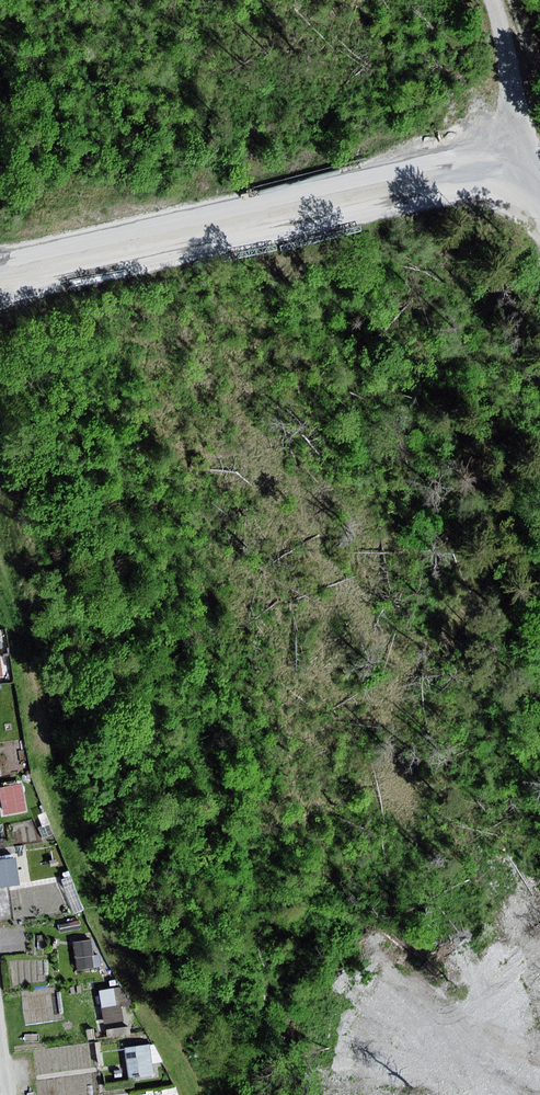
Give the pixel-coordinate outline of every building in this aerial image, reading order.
[(3,809),(28,806),(25,777),(0,780),(0,783),(3,809)] [(23,876),(15,848),(0,852),(0,874),(2,882),(23,876)] [(105,1014),(126,1013),(124,983),(103,984),(105,1014)] [(155,1036),(126,1040),(130,1071),(160,1066),(155,1036)]
